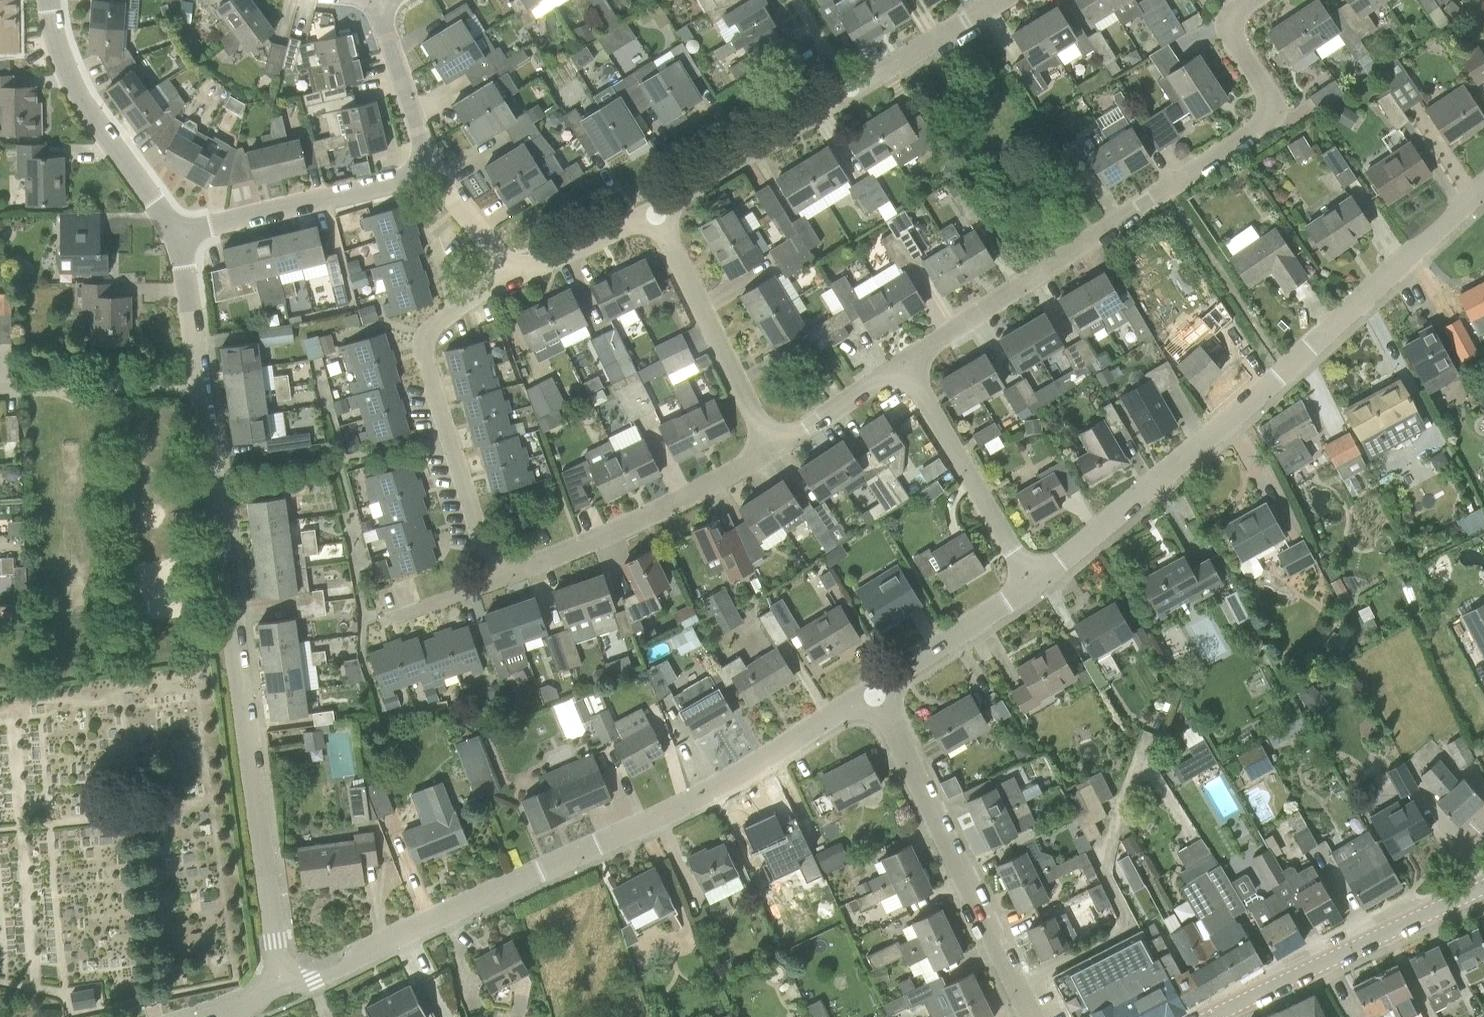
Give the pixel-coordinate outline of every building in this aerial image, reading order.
[(20,51),(20,50),(16,50),(16,31),(20,31),(19,0),(0,0),(0,52),(20,51)] [(124,28),(125,8),(131,8),(131,0),(93,0),(92,26),(124,28)] [(223,36),(222,37),(258,9),(251,0),(229,0),(218,8),(225,17),(215,24),(218,28),(217,29),(223,36)] [(511,1),(525,24),(536,17),(530,6),(539,0),(513,0),(511,1)] [(644,23),(655,17),(661,27),(671,20),(659,0),(638,13),(644,23)] [(710,19),(713,24),(723,18),(728,27),(719,33),(726,43),(731,40),(771,15),(764,4),(768,2),(767,0),(750,0),(746,2),(744,0),(727,0),(717,6),(706,13),(710,19)] [(865,0),(840,16),(859,47),(884,31),(865,0)] [(865,0),(884,31),(910,15),(901,0),(866,0),(865,0)] [(1093,22),(1113,9),(1107,0),(1077,0),(1091,22),(1093,22)] [(1113,9),(1128,0),(1107,0),(1113,9)] [(1152,30),(1162,47),(1174,40),(1150,0),(1142,0),(1136,4),(1152,30)] [(1174,40),(1186,32),(1175,15),(1166,0),(1150,0),(1174,40)] [(1293,17),(1313,47),(1321,59),(1345,43),(1357,61),(1359,59),(1369,53),(1370,52),(1361,39),(1360,39),(1346,18),(1345,19),(1336,25),(1319,0),(1318,0),(1303,10),(1304,11),(1295,17),(1295,16),(1293,17)] [(1361,39),(1378,27),(1366,12),(1384,0),(1348,0),(1349,1),(1338,9),(1345,19),(1346,18),(1360,39),(1361,39)] [(1428,13),(1439,5),(1435,0),(1419,0),(1428,13)] [(435,64),(437,62),(437,61),(485,31),(486,31),(475,13),(474,14),(466,2),(444,16),(450,26),(424,42),(434,59),(432,60),(435,64)] [(174,20),(167,4),(161,6),(164,22),(174,20)] [(1095,49),(1088,37),(1078,19),(1069,25),(1058,7),(1035,21),(1061,63),(1063,65),(1082,53),(1083,55),(1094,49),(1095,49)] [(258,9),(222,37),(221,38),(226,44),(225,49),(230,55),(239,48),(239,44),(243,41),(249,49),(274,30),(258,9)] [(771,15),(731,40),(736,50),(743,45),(750,56),(730,68),(737,79),(772,57),(766,46),(779,38),(772,27),(776,24),(771,15)] [(1288,64),(1313,47),(1293,17),(1292,17),(1293,19),(1285,24),(1284,23),(1268,33),(1288,64)] [(608,51),(618,46),(629,68),(649,58),(630,20),(600,35),(608,51)] [(1047,88),(1038,73),(1048,66),(1057,65),(1061,63),(1035,21),(1013,34),(1027,56),(1016,63),(1035,95),(1047,88)] [(677,31),(684,42),(694,36),(687,25),(677,31)] [(98,52),(108,71),(135,58),(130,49),(122,48),(124,28),(92,26),(90,51),(98,52)] [(595,38),(590,26),(575,33),(580,45),(595,38)] [(1100,29),(1098,31),(1088,37),(1095,49),(1094,49),(1105,66),(1118,58),(1100,29)] [(437,61),(437,62),(447,79),(445,81),(446,82),(470,67),(476,76),(504,60),(507,58),(500,46),(496,49),(485,31),(437,61)] [(288,43),(287,46),(282,68),(294,71),(323,64),(358,55),(353,32),(317,40),(320,49),(299,54),(301,47),(288,43)] [(281,67),(282,68),(287,46),(272,42),(264,72),(279,76),(281,67)] [(677,61),(659,73),(683,112),(686,110),(685,108),(702,97),(686,72),(697,65),(683,43),(671,50),(677,61)] [(1478,48),(1461,59),(1475,80),(1483,74),(1483,56),(1478,48)] [(320,89),(323,101),(348,95),(345,84),(364,79),(358,55),(323,64),(328,87),(320,89)] [(1176,55),(1158,67),(1164,77),(1159,81),(1173,102),(1212,76),(1198,55),(1183,65),(1176,55)] [(1377,71),(1390,90),(1391,91),(1411,77),(1398,57),(1380,69),(1377,71)] [(149,92),(137,75),(142,72),(135,58),(108,71),(114,84),(108,89),(124,111),(149,92)] [(467,122),(507,97),(506,97),(519,89),(509,73),(511,71),(504,60),(476,76),(473,78),(480,88),(453,105),(454,107),(456,105),(467,122)] [(1082,96),(1113,78),(1107,68),(1076,86),(1082,96)] [(635,71),(623,78),(638,102),(648,96),(665,123),(666,122),(669,127),(686,116),(683,112),(659,73),(642,83),(635,71)] [(10,75),(0,75),(0,101),(2,101),(3,133),(41,132),(41,114),(36,114),(36,88),(12,88),(12,75),(10,75)] [(1163,109),(1141,123),(1159,151),(1170,143),(1163,132),(1174,125),(1172,122),(1191,110),(1197,118),(1227,98),(1212,76),(1173,102),(1163,109)] [(602,108),(625,144),(642,134),(643,136),(644,136),(628,109),(638,102),(623,78),(613,85),(620,96),(602,108)] [(1310,96),(1319,110),(1335,99),(1344,93),(1336,79),(1310,96)] [(149,92),(124,111),(138,131),(145,126),(150,134),(175,116),(186,103),(179,93),(170,101),(158,84),(149,92)] [(1448,142),(1468,129),(1471,133),(1483,124),(1483,116),(1463,85),(1450,93),(1453,98),(1429,113),(1448,142)] [(1135,113),(1126,99),(1121,90),(1115,94),(1116,101),(1126,118),(1135,113)] [(1410,121),(1391,91),(1390,90),(1377,100),(1397,130),(1410,121)] [(330,111),(336,135),(382,124),(376,100),(357,105),(354,94),(348,95),(323,101),(304,106),(306,117),(330,111)] [(468,126),(479,142),(504,126),(511,136),(533,122),(526,110),(518,116),(507,97),(467,122),(464,123),(466,127),(468,126)] [(898,105),(871,121),(891,152),(898,163),(900,167),(918,155),(938,143),(920,114),(908,121),(898,105)] [(626,147),(625,144),(602,108),(583,120),(576,108),(564,115),(578,138),(589,131),(605,158),(622,147),(623,149),(626,147)] [(312,141),(301,144),(300,139),(289,142),(282,115),(272,117),(271,133),(282,175),(307,169),(303,153),(314,150),(312,141)] [(185,173),(206,135),(198,131),(198,123),(190,119),(184,122),(175,116),(150,134),(165,155),(162,160),(185,173)] [(1110,141),(1109,141),(1129,172),(1151,159),(1132,128),(1128,130),(1121,118),(1103,130),(1110,141)] [(866,168),(891,152),(871,121),(846,137),(866,168)] [(533,122),(511,136),(517,147),(486,166),(496,183),(495,184),(497,187),(499,186),(499,185),(535,163),(524,144),(540,134),(533,122)] [(336,135),(312,141),(314,150),(319,167),(331,163),(328,150),(349,144),(352,156),(388,148),(382,124),(336,135)] [(282,175),(271,133),(261,135),(264,148),(249,152),(256,182),(282,175)] [(215,186),(230,184),(237,148),(229,144),(228,147),(206,135),(185,173),(207,186),(209,182),(215,186)] [(1299,163),(1315,154),(1304,136),(1288,145),(1299,163)] [(1096,169),(1106,186),(1129,172),(1109,141),(1088,154),(1078,138),(1063,147),(1082,177),(1096,169)] [(1413,186),(1430,175),(1431,174),(1410,142),(1367,171),(1388,202),(1404,192),(1401,189),(1411,182),(1413,186)] [(28,205),(63,203),(62,185),(61,185),(61,178),(62,178),(62,157),(45,158),(45,144),(19,145),(20,176),(27,175),(28,205)] [(1357,178),(1336,145),(1322,154),(1343,187),(1357,178)] [(243,147),(237,148),(230,184),(251,179),(243,147)] [(848,179),(829,147),(803,163),(822,194),(848,179)] [(499,185),(499,186),(510,203),(507,204),(508,206),(537,188),(543,198),(576,178),(568,166),(549,178),(544,169),(541,171),(535,163),(499,185)] [(803,163),(777,179),(796,210),(822,194),(803,163)] [(873,172),(861,180),(878,207),(890,200),(873,172)] [(861,180),(849,188),(865,215),(878,207),(861,180)] [(785,210),(779,201),(769,184),(755,193),(771,218),(785,210)] [(983,216),(967,189),(953,197),(970,225),(983,216)] [(725,190),(712,197),(719,209),(732,201),(725,190)] [(1320,248),(1322,252),(1324,251),(1328,258),(1344,247),(1341,244),(1370,225),(1351,197),(1308,226),(1322,247),(1320,248)] [(407,204),(363,218),(367,231),(374,228),(378,240),(416,227),(415,227),(407,204)] [(700,226),(716,252),(748,233),(731,207),(700,226)] [(887,222),(893,232),(912,261),(923,254),(908,230),(915,225),(906,210),(887,222)] [(74,273),(109,273),(109,252),(101,252),(101,213),(61,213),(61,251),(72,251),(72,273),(74,273)] [(805,214),(792,222),(806,244),(809,249),(821,242),(805,214)] [(770,250),(777,262),(806,244),(792,222),(792,221),(781,228),(788,239),(770,250)] [(969,278),(995,262),(975,231),(963,238),(953,222),(940,230),(949,247),(969,278)] [(318,225),(294,231),(303,266),(326,260),(332,286),(344,283),(337,253),(325,256),(318,225)] [(423,252),(417,235),(415,228),(417,228),(416,227),(378,240),(382,251),(374,254),(378,266),(417,253),(417,254),(423,252)] [(1275,229),(1231,257),(1249,285),(1272,270),(1286,291),(1307,277),(1275,229)] [(303,266),(294,231),(271,237),(279,272),(303,266)] [(912,261),(893,232),(881,240),(896,264),(874,277),(900,320),(926,304),(906,273),(905,274),(901,267),(912,261)] [(748,233),(716,252),(732,278),(763,258),(748,233)] [(271,237),(247,243),(256,278),(279,272),(271,237)] [(256,278),(247,243),(223,249),(228,267),(212,271),(216,301),(259,291),(256,278)] [(777,262),(786,277),(815,260),(809,249),(806,244),(777,262)] [(969,278),(949,247),(924,262),(943,294),(969,278)] [(69,272),(68,251),(58,252),(59,273),(69,272)] [(384,278),(388,289),(426,277),(426,276),(424,277),(417,254),(417,253),(378,266),(373,267),(377,281),(384,278)] [(362,257),(348,260),(353,286),(367,284),(362,257)] [(646,259),(618,273),(634,306),(662,292),(646,259)] [(607,319),(619,313),(626,326),(641,319),(634,306),(618,273),(591,286),(607,319)] [(1114,289),(1104,273),(1082,286),(1106,325),(1109,332),(1129,320),(1141,341),(1153,334),(1134,302),(1124,283),(1114,289)] [(830,284),(844,308),(852,320),(861,315),(874,336),(900,320),(874,277),(873,276),(853,288),(845,275),(830,284)] [(773,276),(742,295),(758,321),(789,302),(773,276)] [(426,277),(388,289),(392,301),(384,303),(388,316),(432,302),(425,278),(426,278),(426,277)] [(294,281),(282,283),(285,297),(297,294),(294,281)] [(113,284),(113,283),(84,284),(84,309),(97,309),(97,344),(127,343),(127,327),(130,327),(130,323),(127,323),(127,315),(130,315),(130,297),(109,297),(109,284),(113,284)] [(1459,296),(1472,320),(1483,314),(1483,283),(1459,296)] [(1106,325),(1082,286),(1060,299),(1082,338),(1086,337),(1106,325)] [(560,336),(585,323),(587,323),(571,289),(543,303),(560,336)] [(12,343),(12,293),(0,293),(0,343),(12,343)] [(1179,365),(1200,389),(1221,370),(1201,347),(1233,318),(1221,301),(1190,328),(1172,344),(1185,359),(1179,365)] [(789,302),(758,321),(774,347),(806,328),(789,302)] [(543,303),(516,316),(532,349),(560,336),(543,303)] [(364,324),(379,319),(374,304),(359,308),(364,324)] [(844,325),(852,320),(844,308),(808,331),(814,341),(815,343),(827,336),(844,325)] [(1045,313),(1022,327),(1040,357),(1063,344),(1045,313)] [(292,324),(268,327),(259,328),(261,343),(294,340),(292,324)] [(832,344),(850,334),(844,325),(827,336),(832,344)] [(625,377),(637,371),(616,327),(604,333),(625,377)] [(1022,327),(1000,340),(1019,370),(1040,357),(1022,327)] [(1405,346),(1424,380),(1430,392),(1446,383),(1439,372),(1452,365),(1431,327),(1427,329),(1430,335),(1425,338),(1424,336),(1405,346)] [(309,356),(336,349),(331,331),(304,338),(309,356)] [(348,370),(355,368),(394,356),(393,355),(392,356),(384,332),(340,345),(348,370)] [(604,333),(591,339),(612,383),(625,377),(604,333)] [(664,342),(655,346),(662,360),(689,347),(682,333),(664,342)] [(827,336),(815,343),(820,352),(832,344),(827,336)] [(1082,338),(1074,343),(1087,365),(1097,360),(1099,359),(1086,337),(1082,338)] [(1457,347),(1464,360),(1477,353),(1470,340),(1457,347)] [(446,350),(453,375),(489,366),(494,364),(490,352),(486,354),(482,341),(446,350)] [(257,342),(222,346),(225,370),(260,366),(257,342)] [(1076,373),(1087,365),(1074,343),(1063,350),(1076,373)] [(505,346),(500,347),(503,359),(509,358),(505,346)] [(662,360),(669,374),(678,370),(696,362),(689,347),(662,360)] [(986,354),(963,367),(981,398),(1004,384),(986,354)] [(351,381),(355,394),(394,382),(399,381),(392,357),(394,356),(355,368),(358,379),(351,381)] [(1121,396),(1147,441),(1151,439),(1155,442),(1161,438),(1161,433),(1177,424),(1159,392),(1180,380),(1168,360),(1146,373),(1150,380),(1121,396)] [(260,366),(225,370),(229,395),(264,390),(260,366)] [(489,366),(453,375),(459,399),(464,397),(500,388),(497,377),(492,378),(489,366)] [(941,380),(959,411),(981,398),(963,367),(941,380)] [(1114,380),(1108,368),(1096,374),(1102,387),(1114,380)] [(637,371),(625,377),(643,415),(656,409),(637,371)] [(276,388),(290,386),(288,374),(275,376),(276,388)] [(567,405),(557,386),(552,376),(538,383),(552,412),(567,405)] [(612,383),(631,421),(643,415),(625,377),(612,383)] [(1026,377),(1015,384),(1028,406),(1039,399),(1026,377)] [(355,394),(349,395),(353,409),(362,406),(365,418),(403,406),(403,405),(401,406),(394,382),(355,394)] [(1425,428),(1416,411),(1409,399),(1411,398),(1409,394),(1407,395),(1401,383),(1375,396),(1374,394),(1346,409),(1372,457),(1425,428)] [(1003,390),(1016,412),(1028,406),(1015,384),(1003,390)] [(290,386),(276,388),(278,400),(292,398),(290,386)] [(471,423),(508,413),(512,412),(509,400),(504,401),(500,388),(464,397),(471,423)] [(229,395),(232,419),(267,414),(264,390),(229,395)] [(731,433),(715,400),(687,413),(703,446),(731,433)] [(1319,432),(1302,400),(1271,420),(1259,428),(1281,462),(1296,453),(1289,442),(1299,436),(1303,442),(1319,432)] [(1124,458),(1125,458),(1112,434),(1125,426),(1111,402),(1102,407),(1107,416),(1079,433),(1090,451),(1076,459),(1090,483),(1124,464),(1123,463),(1124,458)] [(403,406),(365,418),(369,430),(361,432),(365,444),(409,430),(401,407),(403,406)] [(518,435),(515,424),(511,425),(508,413),(471,423),(476,446),(481,444),(518,435)] [(703,446),(687,413),(660,426),(676,459),(703,446)] [(267,414),(232,419),(235,443),(266,439),(268,450),(299,447),(297,435),(270,438),(267,414)] [(889,467),(878,474),(898,505),(910,497),(897,477),(904,472),(906,449),(903,444),(884,414),(860,430),(880,459),(883,457),(889,467)] [(8,441),(21,440),(19,415),(7,415),(8,441)] [(1002,433),(995,421),(990,424),(973,435),(980,446),(1002,433)] [(1338,469),(1362,456),(1350,433),(1326,446),(1338,469)] [(481,444),(487,468),(524,459),(528,458),(525,447),(521,448),(518,435),(481,444)] [(645,440),(617,454),(633,486),(661,473),(645,440)] [(849,495),(868,483),(867,482),(869,481),(844,441),(822,455),(841,484),(849,495)] [(633,486),(617,454),(591,466),(588,459),(562,471),(569,491),(595,478),(606,500),(633,486)] [(822,455),(800,469),(819,499),(841,484),(822,455)] [(919,467),(927,479),(946,467),(939,455),(919,467)] [(487,468),(494,492),(534,482),(531,471),(527,472),(524,459),(487,468)] [(1068,496),(1081,489),(1063,459),(1039,473),(1042,478),(1017,493),(1034,523),(1061,508),(1055,498),(1065,491),(1068,496)] [(368,477),(372,488),(368,489),(372,503),(382,500),(419,488),(411,463),(375,475),(368,477)] [(368,477),(375,475),(372,466),(365,468),(368,477)] [(887,513),(898,505),(878,474),(869,481),(867,482),(868,483),(887,513)] [(943,490),(936,479),(926,486),(934,496),(943,490)] [(806,514),(795,497),(784,480),(762,494),(781,524),(787,532),(806,519),(827,552),(839,544),(814,508),(806,514)] [(311,493),(309,481),(282,485),(284,497),(285,496),(311,493)] [(384,525),(421,514),(427,512),(419,488),(382,500),(387,514),(381,516),(384,525)] [(781,524),(762,494),(740,509),(760,538),(781,524)] [(249,501),(252,525),(288,521),(285,496),(284,497),(249,501)] [(850,537),(825,501),(814,508),(839,544),(850,537)] [(1228,537),(1231,542),(1232,541),(1242,560),(1283,537),(1266,504),(1247,514),(1249,517),(1227,529),(1226,526),(1225,527),(1230,536),(1228,537)] [(1481,507),(1456,519),(1465,538),(1483,529),(1483,513),(1481,507)] [(378,527),(381,537),(386,535),(391,551),(429,539),(421,514),(384,525),(378,527)] [(720,555),(725,569),(730,581),(755,570),(752,563),(747,553),(738,533),(726,538),(718,519),(693,530),(707,561),(720,555)] [(291,545),(288,521),(252,525),(256,550),(291,545)] [(302,531),(303,544),(317,542),(315,529),(302,531)] [(976,548),(966,533),(933,553),(942,568),(938,570),(950,590),(985,569),(974,550),(976,548)] [(429,539),(391,551),(396,565),(390,567),(393,577),(436,563),(429,539)] [(1303,541),(1278,555),(1289,576),(1315,562),(1303,541)] [(318,553),(317,542),(303,544),(304,555),(318,553)] [(760,544),(747,553),(752,563),(767,554),(760,544)] [(294,569),(291,545),(256,550),(259,574),(294,569)] [(833,549),(823,555),(830,565),(840,559),(833,549)] [(623,599),(626,609),(631,624),(663,608),(655,591),(668,584),(651,550),(625,564),(638,591),(623,599)] [(1188,597),(1190,600),(1222,583),(1209,559),(1191,570),(1184,557),(1141,581),(1161,616),(1166,613),(1164,610),(1188,597)] [(15,572),(16,592),(28,591),(27,571),(27,566),(15,566),(15,572)] [(307,567),(294,569),(259,574),(262,598),(297,593),(309,591),(307,567)] [(901,571),(900,572),(862,595),(870,609),(869,610),(880,629),(897,618),(895,617),(903,612),(904,614),(921,604),(901,571)] [(603,574),(579,583),(597,635),(618,628),(621,638),(634,634),(631,624),(626,609),(614,614),(613,609),(614,608),(603,574)] [(597,635),(579,583),(554,591),(565,624),(568,623),(570,629),(558,632),(570,668),(582,664),(575,643),(597,635)] [(326,587),(327,597),(351,595),(350,585),(326,587)] [(309,591),(297,593),(299,605),(327,601),(325,589),(309,591)] [(712,615),(715,613),(727,606),(721,594),(709,600),(711,604),(707,606),(712,615)] [(1238,594),(1231,598),(1241,619),(1249,615),(1238,594)] [(535,597),(511,606),(523,639),(547,631),(535,597)] [(327,601),(299,605),(301,617),(328,613),(327,601)] [(1076,626),(1093,656),(1120,640),(1132,633),(1115,603),(1076,626)] [(839,605),(837,606),(797,631),(816,662),(833,652),(831,648),(840,643),(843,649),(860,639),(839,605)] [(523,639),(511,606),(486,614),(496,641),(487,644),(499,679),(512,675),(505,656),(514,653),(526,649),(523,639)] [(737,625),(727,606),(715,613),(726,632),(737,625)] [(789,638),(772,609),(759,617),(776,646),(789,638)] [(259,622),(263,647),(299,642),(296,617),(259,622)] [(469,626),(444,635),(458,672),(472,668),(474,673),(485,669),(469,626)] [(673,637),(683,655),(702,644),(693,627),(673,637)] [(1347,642),(1338,634),(1334,631),(1323,646),(1336,656),(1347,642)] [(558,672),(570,668),(558,632),(545,636),(558,672)] [(443,677),(458,672),(444,635),(421,643),(420,643),(433,681),(435,686),(437,686),(445,683),(443,677)] [(394,645),(407,683),(422,678),(424,684),(433,681),(420,643),(421,643),(419,637),(394,645)] [(299,642),(263,647),(266,671),(302,666),(299,642)] [(407,683),(394,645),(370,654),(385,697),(395,693),(393,688),(407,683)] [(1037,697),(1062,683),(1074,677),(1057,646),(1054,648),(1055,649),(1045,655),(1044,654),(1019,668),(1028,684),(1013,693),(1028,717),(1043,708),(1037,697)] [(740,656),(717,670),(727,686),(736,680),(750,704),(794,676),(777,649),(747,667),(740,656)] [(312,652),(313,664),(327,663),(325,650),(312,652)] [(611,677),(634,669),(629,655),(606,663),(611,677)] [(359,663),(357,658),(344,660),(347,683),(365,681),(359,663)] [(647,670),(658,700),(672,692),(657,665),(656,665),(647,670)] [(266,671),(269,695),(305,690),(302,666),(266,671)] [(719,688),(718,689),(710,675),(691,686),(684,690),(673,696),(682,710),(681,711),(695,736),(698,734),(700,736),(712,730),(710,727),(733,714),(719,688)] [(440,692),(448,690),(445,683),(437,686),(440,692)] [(1314,683),(1300,696),(1319,718),(1333,705),(1314,683)] [(615,743),(632,776),(646,768),(644,764),(664,753),(660,746),(662,745),(651,724),(650,724),(643,710),(616,725),(599,685),(582,692),(603,743),(614,739),(615,743)] [(308,714),(305,690),(269,695),(273,719),(308,714)] [(988,725),(971,696),(928,720),(945,750),(988,725)] [(512,712),(521,708),(518,699),(509,703),(512,712)] [(1002,699),(988,707),(996,721),(1010,713),(1002,699)] [(315,725),(330,723),(335,722),(334,710),(313,713),(315,725)] [(330,723),(315,725),(315,731),(304,733),(305,737),(306,750),(325,747),(323,733),(331,732),(330,723)] [(473,788),(498,779),(480,734),(456,744),(473,788)] [(1476,761),(1462,736),(1447,744),(1460,769),(1476,761)] [(1011,746),(1017,757),(1028,751),(1022,740),(1011,746)] [(1249,779),(1273,768),(1262,743),(1238,753),(1249,779)] [(564,817),(611,797),(593,754),(540,777),(546,791),(524,800),(537,830),(565,818),(564,817)] [(837,807),(881,785),(866,754),(851,762),(852,764),(842,769),(841,767),(822,777),(829,792),(837,807)] [(1184,759),(1173,765),(1182,781),(1193,775),(1184,759)] [(1483,802),(1483,801),(1463,778),(1459,782),(1438,759),(1421,775),(1441,798),(1437,802),(1458,825),(1483,802)] [(1418,788),(1403,762),(1382,774),(1397,801),(1370,816),(1394,858),(1406,851),(1403,845),(1430,830),(1409,792),(1418,788)] [(1089,778),(1092,784),(1101,803),(1114,797),(1102,771),(1089,778)] [(941,781),(949,795),(962,789),(954,774),(941,781)] [(978,824),(1026,801),(1014,775),(993,785),(990,778),(972,787),(963,791),(964,792),(965,792),(965,791),(972,787),(977,796),(967,801),(978,824)] [(377,818),(394,811),(382,780),(365,786),(377,818)] [(446,850),(467,841),(456,811),(453,812),(442,782),(426,788),(437,819),(404,832),(416,862),(439,852),(438,849),(445,846),(446,850)] [(1108,816),(1101,803),(1092,784),(1079,790),(1088,809),(1095,822),(1108,816)] [(377,818),(365,786),(365,785),(348,787),(353,822),(377,818)] [(1042,833),(1026,801),(978,824),(989,847),(1013,835),(1018,845),(1042,833)] [(1076,815),(1089,841),(1101,835),(1095,822),(1088,809),(1076,815)] [(1304,853),(1318,845),(1299,810),(1287,817),(1295,831),(1292,832),(1304,853)] [(775,811),(744,826),(753,846),(759,844),(771,870),(796,859),(800,866),(810,888),(825,880),(812,851),(795,816),(781,823),(775,811)] [(1363,850),(1355,854),(1340,863),(1348,878),(1347,879),(1363,906),(1401,884),(1376,842),(1369,830),(1356,837),(1363,850)] [(356,840),(299,848),(305,886),(340,881),(340,885),(363,882),(361,865),(377,863),(373,833),(356,836),(356,840)] [(705,850),(689,858),(704,889),(738,873),(720,836),(703,844),(705,850)] [(1193,921),(1183,926),(1202,961),(1209,957),(1216,970),(1214,971),(1223,987),(1264,963),(1241,921),(1237,923),(1233,916),(1248,909),(1244,903),(1220,863),(1218,865),(1202,838),(1178,853),(1187,868),(1181,872),(1188,883),(1180,887),(1200,920),(1194,924),(1193,921)] [(848,866),(838,844),(818,853),(828,874),(848,866)] [(868,881),(873,890),(873,891),(921,867),(911,844),(882,858),(888,871),(868,881)] [(1270,848),(1254,857),(1252,859),(1269,888),(1287,878),(1282,870),(1270,848)] [(1009,888),(1020,911),(1047,898),(1041,885),(1081,865),(1087,878),(1097,874),(1086,850),(1056,865),(1009,888)] [(998,865),(1009,888),(1056,865),(1051,855),(1031,864),(1025,851),(998,865)] [(1133,866),(1127,854),(1116,860),(1123,872),(1133,866)] [(1290,866),(1282,870),(1287,878),(1313,923),(1327,915),(1332,924),(1342,918),(1322,881),(1312,865),(1298,872),(1295,867),(1290,866)] [(933,891),(921,867),(873,891),(857,898),(862,909),(878,901),(898,891),(904,904),(933,891)] [(638,934),(678,913),(670,896),(655,868),(615,889),(638,934)] [(1112,905),(1101,883),(1088,890),(1098,911),(1112,905)] [(1257,895),(1244,903),(1248,909),(1249,908),(1260,929),(1276,956),(1305,940),(1290,912),(1288,913),(1276,892),(1264,899),(1262,896),(1257,895)] [(874,969),(904,955),(952,932),(941,909),(913,922),(920,935),(900,944),(899,940),(868,955),(874,969)] [(1053,917),(1028,929),(1042,958),(1079,940),(1065,913),(1054,918),(1053,917)] [(1193,967),(1188,969),(1204,998),(1223,987),(1214,971),(1216,970),(1209,957),(1202,961),(1183,926),(1171,932),(1188,964),(1191,963),(1193,967)] [(1478,928),(1465,934),(1464,933),(1456,937),(1456,939),(1448,942),(1460,968),(1461,968),(1469,984),(1470,983),(1469,981),(1483,974),(1483,942),(1478,928)] [(1149,942),(1142,930),(1063,970),(1074,993),(1063,999),(1072,1016),(1168,1016),(1185,1008),(1149,942)] [(963,954),(952,932),(904,955),(909,965),(914,975),(922,971),(927,983),(940,977),(935,968),(963,954)] [(1162,935),(1149,942),(1185,1008),(1204,998),(1188,969),(1181,973),(1167,945),(1162,935)] [(483,957),(477,960),(492,991),(528,972),(512,942),(493,952),(494,954),(484,958),(483,957)] [(1410,959),(1426,995),(1434,1011),(1445,1005),(1447,1001),(1441,987),(1455,980),(1439,946),(1410,959)] [(1398,965),(1353,985),(1358,994),(1346,1000),(1355,1016),(1409,1016),(1419,1011),(1398,965)] [(972,973),(944,986),(950,998),(930,1008),(934,1016),(937,1016),(983,996),(972,973)] [(916,988),(910,977),(899,982),(904,994),(916,988)] [(916,988),(904,994),(884,1003),(889,1015),(910,1006),(933,995),(927,983),(916,988)] [(416,993),(412,984),(365,1008),(370,1016),(428,1016),(416,993)] [(97,1004),(93,988),(73,992),(76,1008),(97,1004)] [(1329,1014),(1327,1015),(1316,993),(1315,993),(1314,993),(1311,994),(1312,995),(1295,1003),(1294,1002),(1278,1010),(1282,1016),(1331,1016),(1329,1014)] [(983,996),(937,1016),(994,1016),(983,996)] [(821,1000),(807,1006),(812,1016),(828,1016),(821,1000)]
